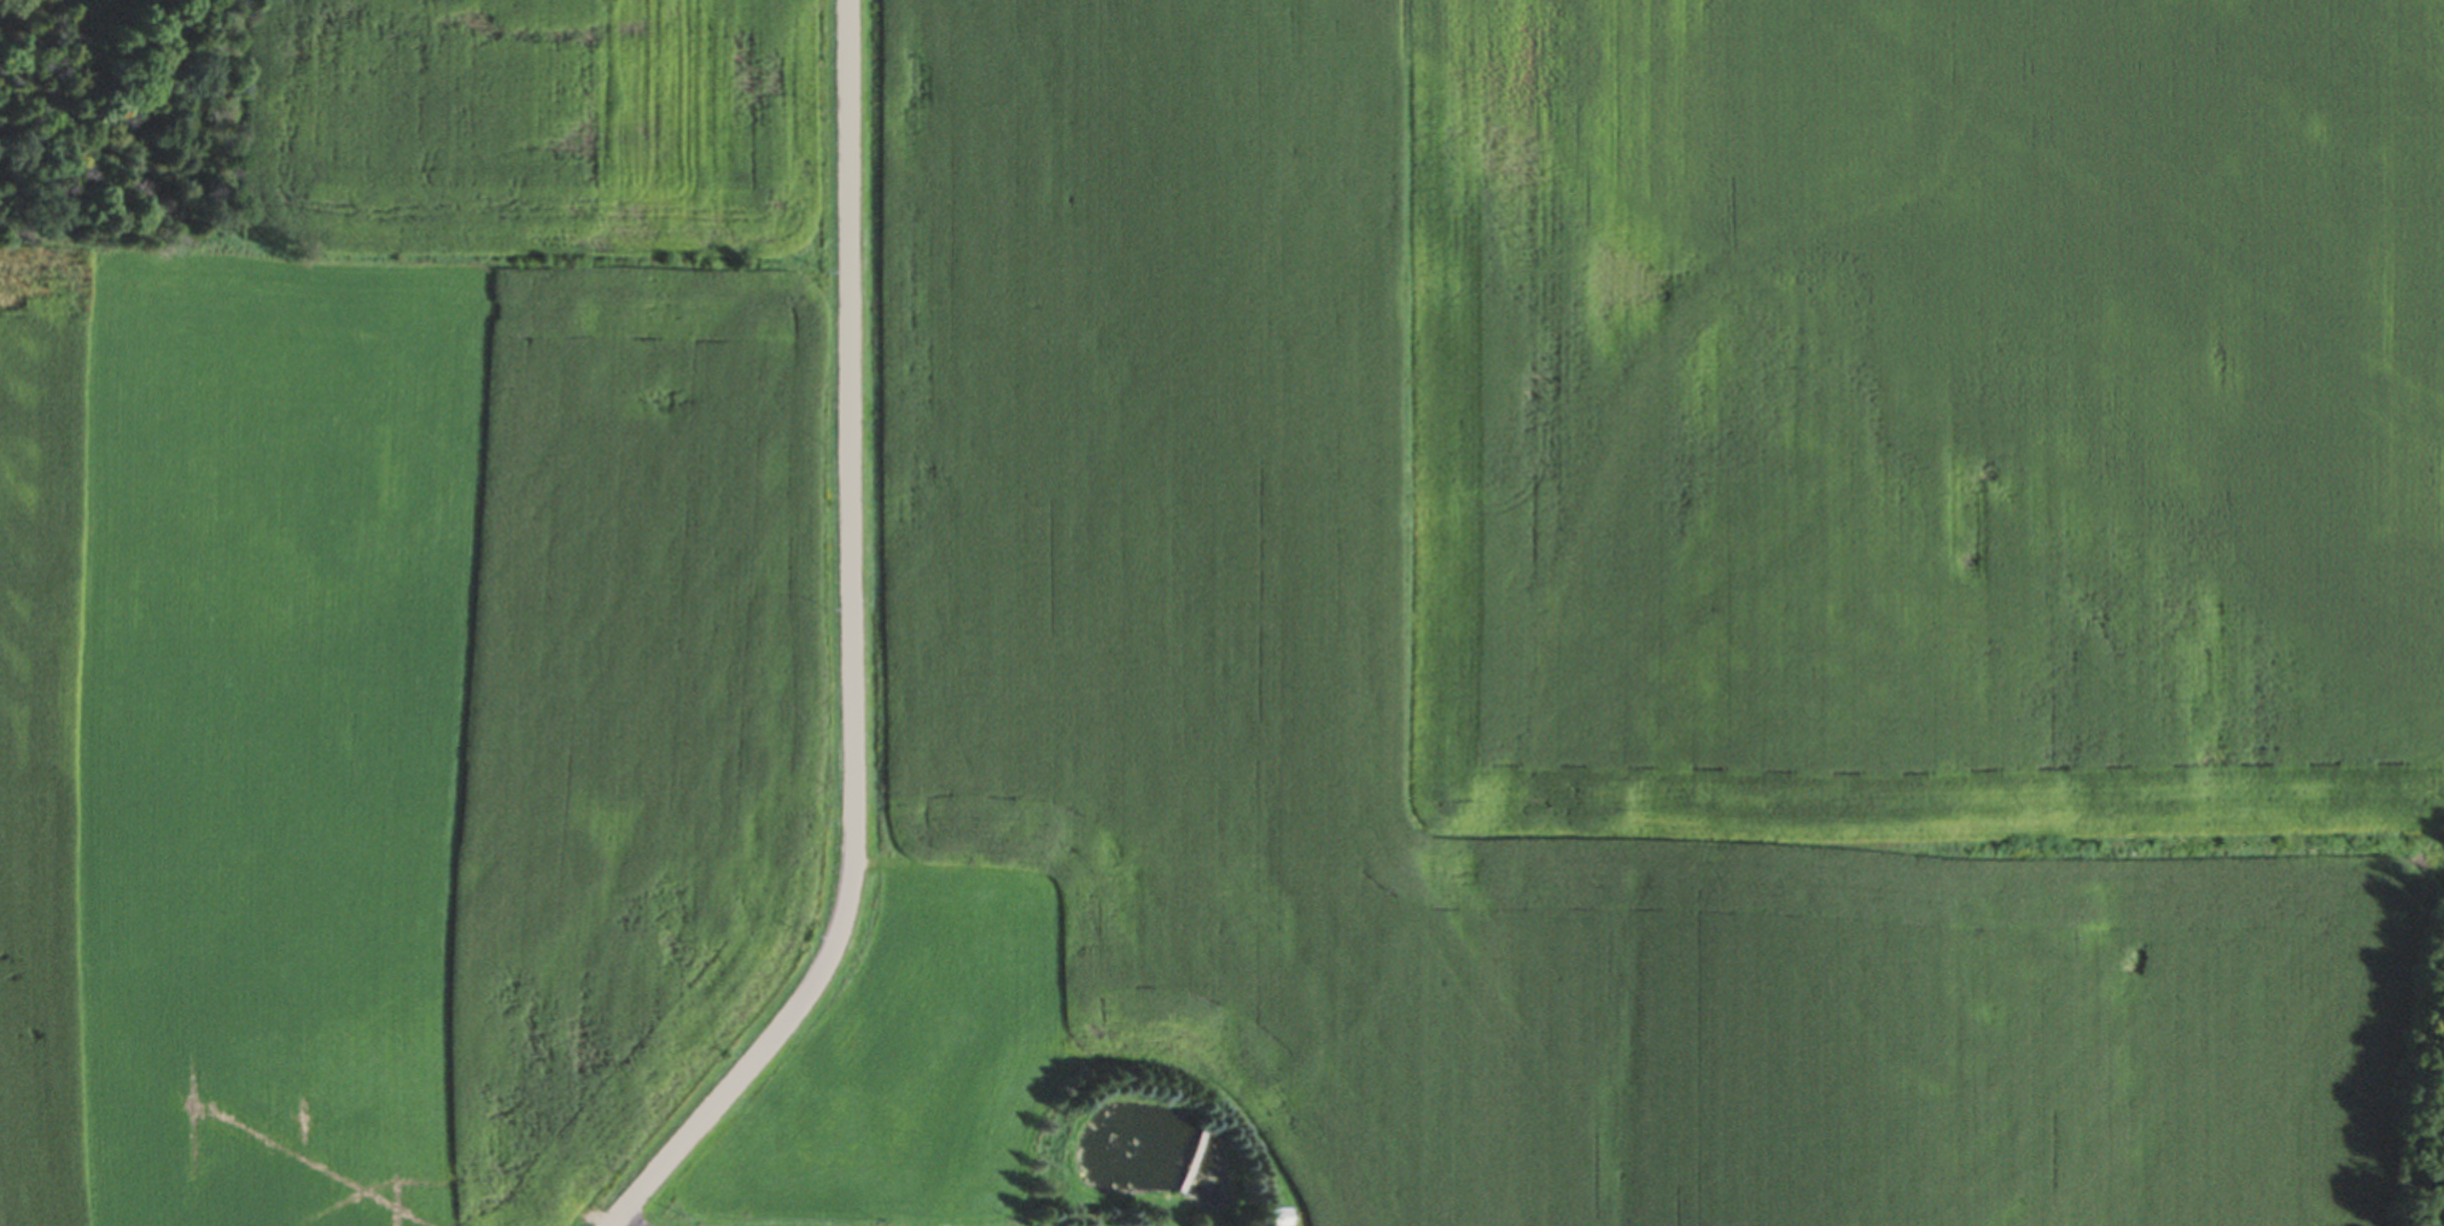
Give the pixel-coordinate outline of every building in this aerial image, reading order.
[(1260,1225),(1291,1225),(1291,1211),(1260,1211),(1260,1225)]
